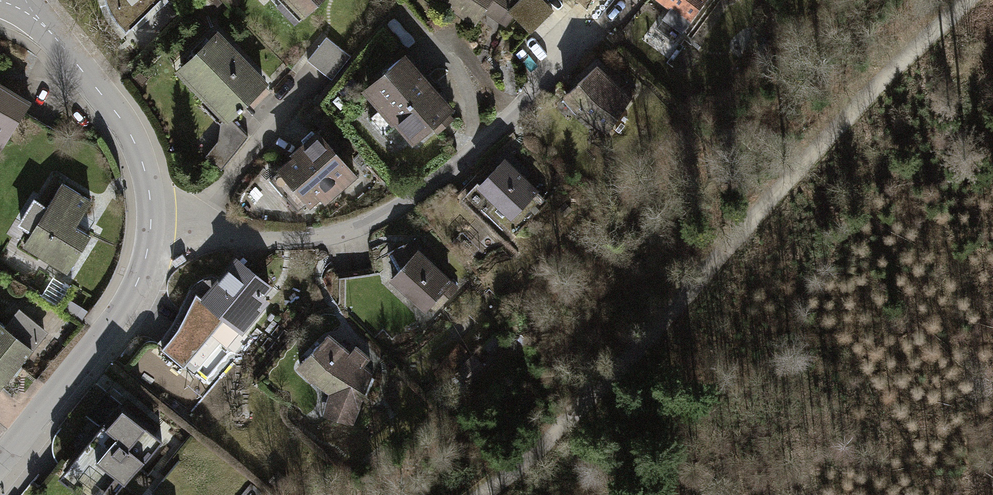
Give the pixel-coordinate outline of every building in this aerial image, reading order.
[(159,0),(105,0),(109,9),(114,18),(120,26),(125,32),(129,27),(130,28),(159,0)] [(219,0),(204,0),(203,1),(212,10),(221,2),(219,0)] [(281,1),(277,5),(295,24),(320,0),(280,0),(281,1)] [(451,2),(475,21),(484,9),(506,25),(514,15),(509,11),(521,0),(453,0),(451,2)] [(509,11),(514,15),(530,32),(541,20),(521,0),(509,11)] [(541,20),(552,9),(543,0),(521,0),(541,20)] [(689,19),(700,5),(701,6),(706,0),(663,0),(689,19)] [(216,35),(181,69),(207,95),(228,118),(229,117),(237,109),(239,111),(243,107),(241,105),(263,84),(216,35)] [(351,56),(326,37),(307,60),(332,80),(351,56)] [(450,108),(404,55),(384,72),(386,75),(368,90),(382,107),(369,119),(383,135),(398,122),(413,140),(432,124),(445,113),(450,108)] [(612,80),(597,66),(566,94),(578,108),(577,109),(587,117),(596,124),(597,123),(608,129),(635,91),(616,74),(612,80)] [(30,102),(0,84),(0,150),(30,102)] [(221,169),(248,136),(229,117),(228,118),(207,95),(200,102),(220,123),(218,140),(205,155),(221,169)] [(445,113),(432,124),(438,130),(451,120),(445,113)] [(297,155),(269,179),(298,212),(329,184),(335,191),(354,174),(318,133),(315,135),(311,130),(301,139),(304,144),(297,150),(297,155)] [(478,187),(467,198),(496,226),(495,228),(508,241),(528,220),(524,216),(542,197),(523,179),(529,173),(509,154),(478,187)] [(24,244),(67,271),(89,234),(75,225),(90,200),(63,183),(47,207),(35,199),(21,222),(33,230),(24,244)] [(467,198),(478,187),(475,184),(461,198),(507,242),(508,241),(495,228),(496,226),(467,198)] [(415,238),(401,246),(404,251),(412,247),(415,247),(417,248),(419,247),(415,238)] [(392,277),(425,308),(429,304),(437,295),(443,301),(456,287),(430,263),(433,260),(419,247),(417,248),(415,247),(412,247),(404,251),(401,246),(391,251),(401,268),(392,277)] [(178,326),(162,349),(183,367),(225,317),(241,331),(262,307),(256,302),(269,286),(237,258),(213,287),(224,296),(214,307),(203,298),(196,293),(190,289),(179,309),(186,312),(178,326)] [(224,296),(213,287),(203,298),(214,307),(224,296)] [(437,295),(429,304),(436,310),(443,301),(437,295)] [(186,312),(179,309),(171,324),(156,344),(162,349),(178,326),(186,312)] [(44,333),(16,315),(6,327),(0,322),(0,387),(44,333)] [(328,335),(305,359),(311,368),(317,372),(313,377),(315,380),(327,388),(332,391),(337,393),(329,414),(351,422),(371,372),(362,364),(367,358),(363,354),(364,353),(356,347),(350,354),(328,335)] [(311,368),(305,359),(300,364),(313,377),(317,372),(311,368)] [(323,411),(329,414),(337,393),(332,391),(323,411)] [(119,403),(69,464),(88,480),(78,492),(82,494),(114,494),(139,465),(133,461),(156,433),(119,403)]
